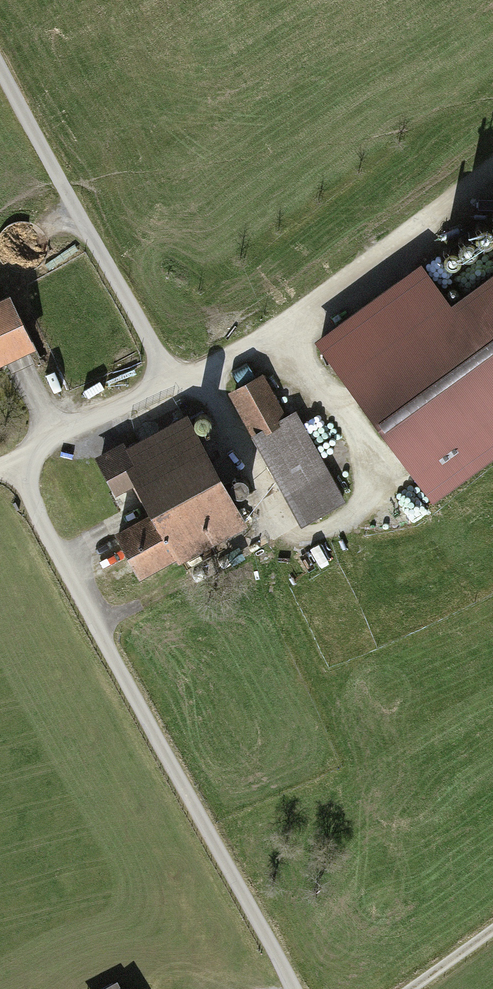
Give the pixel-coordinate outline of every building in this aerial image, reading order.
[(320,341),(350,382),(451,308),(421,268),(320,341)] [(350,382),(433,496),(492,453),(492,278),(451,308),(350,382)] [(21,333),(6,303),(0,306),(0,343),(21,333)] [(303,521),(339,502),(291,414),(283,419),(261,379),(233,394),(303,521)] [(238,518),(185,421),(124,454),(121,447),(101,458),(117,489),(137,478),(157,514),(118,535),(138,572),(176,551),(173,545),(219,520),(223,526),(238,518)]
